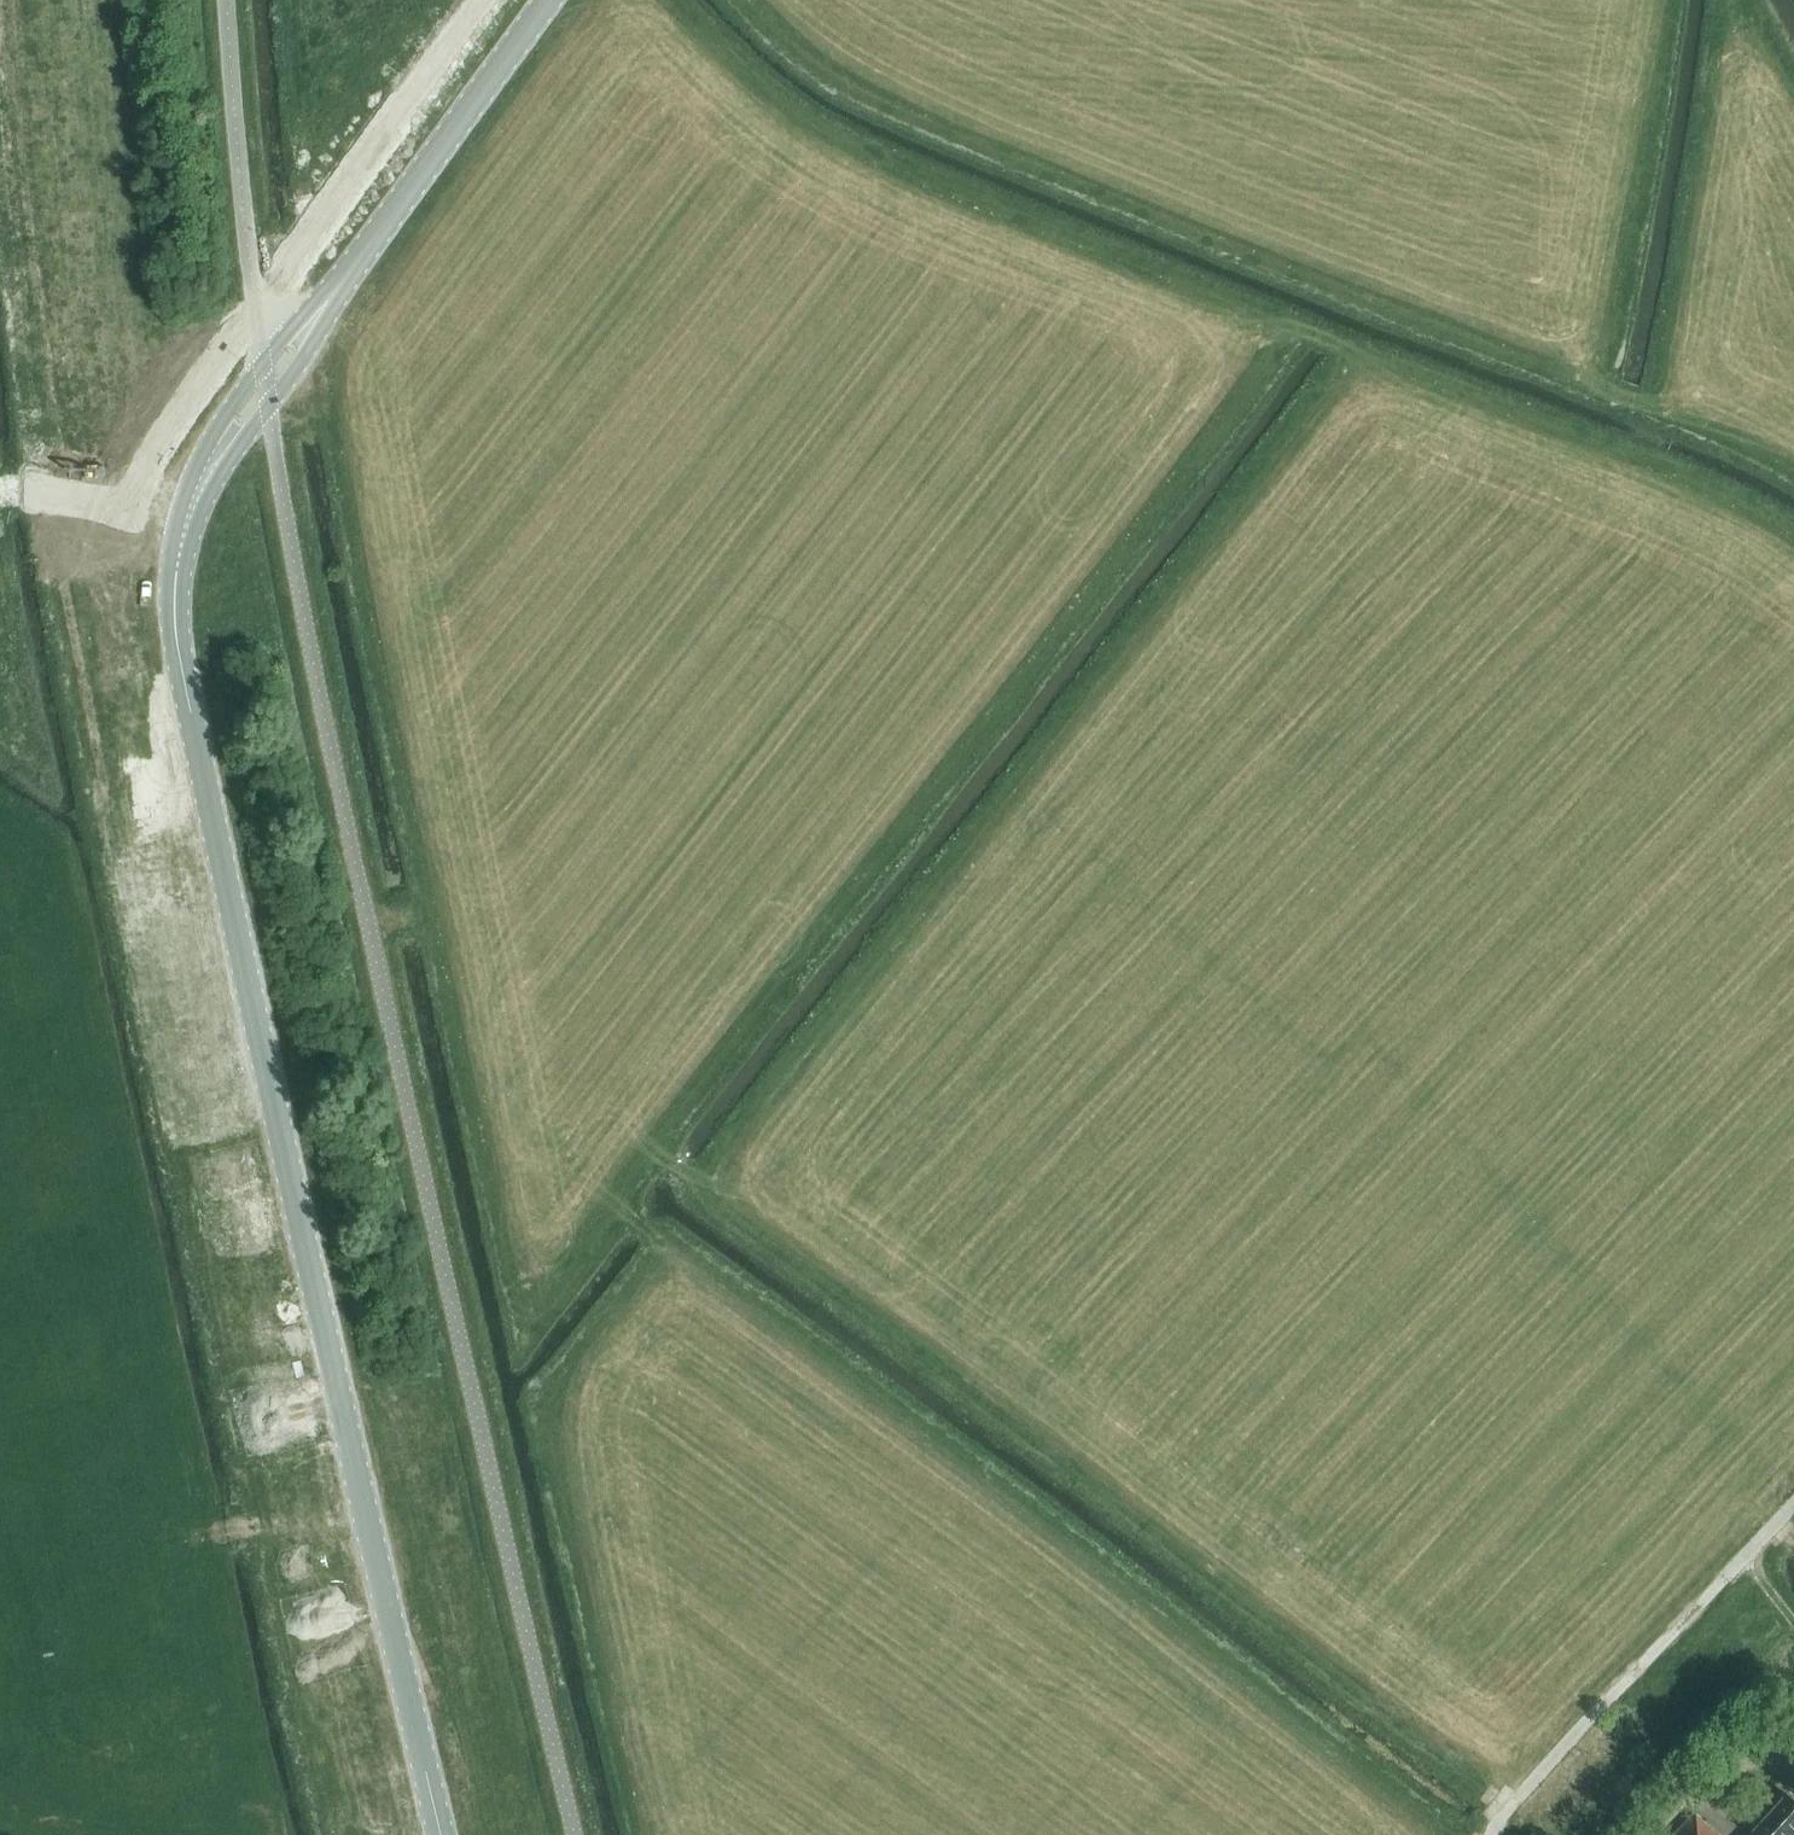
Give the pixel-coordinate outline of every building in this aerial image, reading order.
[(1789,1796),(1753,1834),(1793,1834),(1793,1800),(1789,1796)] [(1696,1814),(1677,1834),(1718,1834),(1696,1814)]
